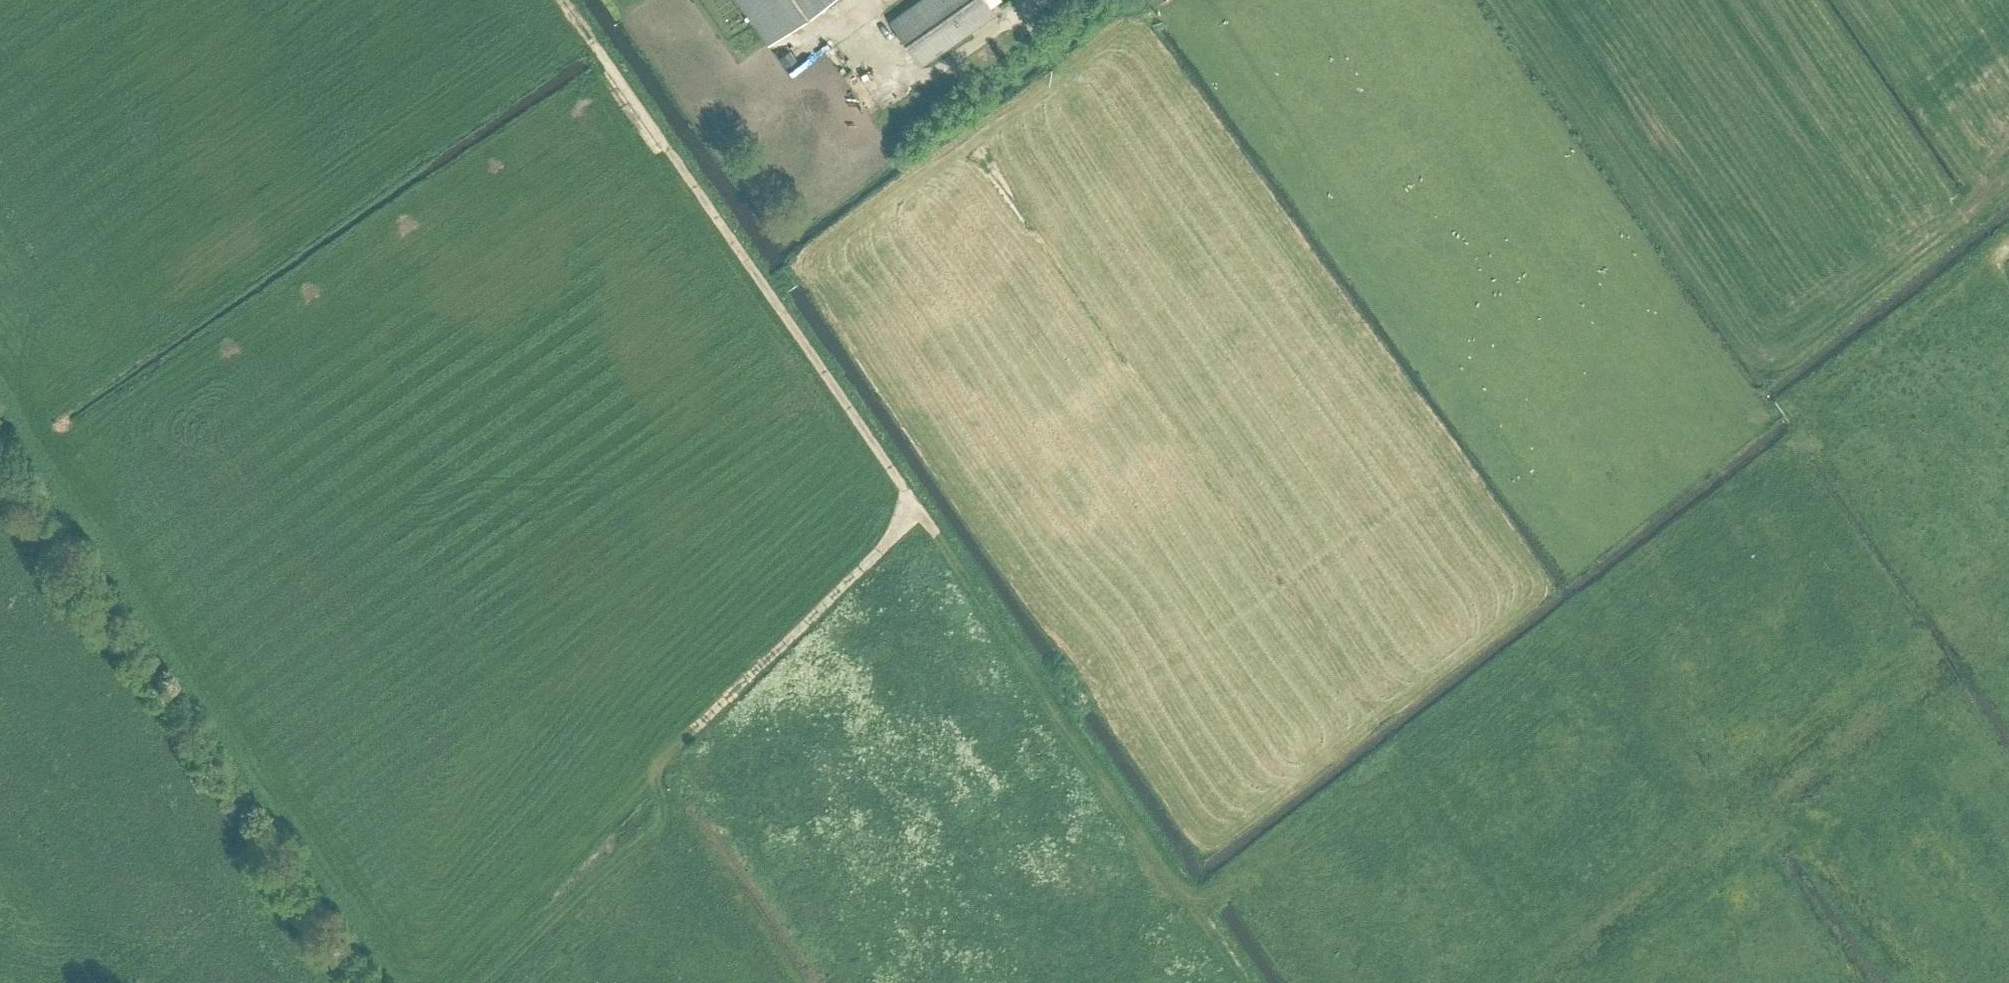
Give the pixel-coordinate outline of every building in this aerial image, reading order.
[(768,43),(829,0),(738,0),(768,43)] [(986,0),(918,0),(891,19),(922,63),(994,12),(986,0)]
